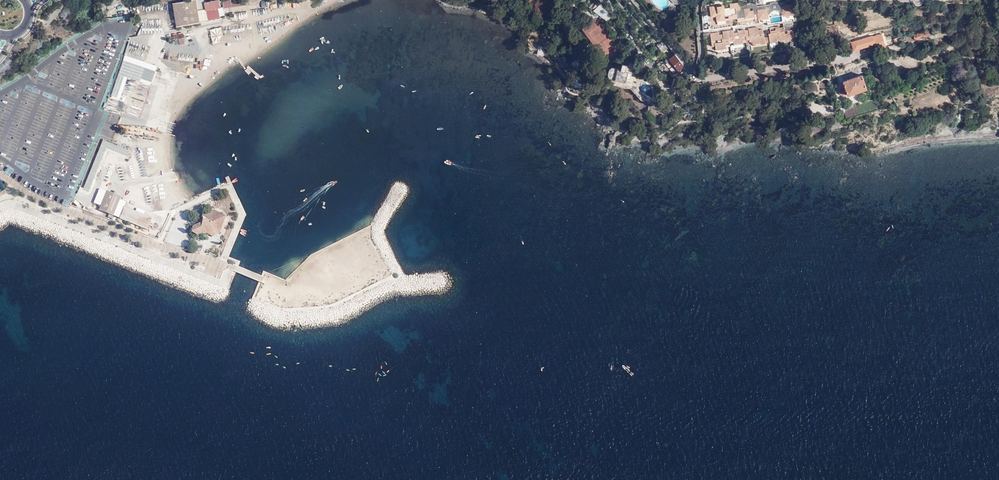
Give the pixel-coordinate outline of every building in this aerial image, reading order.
[(206,5),(202,6),(201,0),(184,0),(172,2),(177,26),(199,22),(199,20),(197,9),(202,8),(202,13),(206,12),(207,19),(219,17),(217,7),(206,9),(206,5)] [(202,6),(206,5),(206,9),(217,7),(220,6),(219,0),(215,0),(202,3),(202,6)] [(596,0),(590,6),(606,22),(612,17),(596,0)] [(709,7),(710,14),(716,14),(716,16),(711,17),(713,29),(734,26),(733,19),(737,18),(738,26),(742,25),(742,26),(767,22),(767,18),(768,16),(769,13),(772,11),(774,10),(777,10),(779,11),(781,12),(783,14),(784,16),(793,14),(791,4),(785,5),(784,3),(756,6),(756,4),(747,5),(744,5),(743,6),(739,6),(738,3),(729,4),(730,8),(723,8),(723,5),(709,7)] [(197,9),(199,20),(207,19),(206,12),(202,13),(202,8),(197,9)] [(792,21),(787,22),(788,25),(783,26),(783,27),(780,28),(780,30),(776,31),(775,29),(775,27),(770,28),(771,34),(768,34),(770,43),(777,41),(777,39),(780,39),(781,40),(792,39),(792,37),(794,37),(792,21)] [(950,29),(948,24),(932,28),(934,34),(950,29)] [(220,28),(210,28),(211,43),(221,42),(220,28)] [(703,34),(703,36),(710,36),(711,45),(715,45),(715,47),(715,50),(726,48),(725,45),(729,44),(729,42),(729,40),(732,39),(733,41),(733,45),(743,43),(742,41),(742,39),(746,39),(745,38),(749,37),(749,40),(749,42),(752,41),(752,44),(760,43),(760,44),(765,43),(764,37),(763,30),(758,30),(758,28),(748,29),(748,31),(745,31),(744,30),(738,31),(738,33),(733,33),(733,30),(722,32),(722,35),(719,35),(718,33),(709,34),(709,33),(703,34)] [(929,35),(928,31),(914,35),(915,40),(929,35)] [(885,47),(881,34),(851,42),(854,51),(874,45),(876,50),(885,47)] [(179,44),(185,43),(183,36),(177,38),(179,44)] [(656,45),(662,52),(667,48),(662,41),(656,45)] [(159,66),(125,55),(111,97),(121,100),(128,78),(153,86),(159,66)] [(678,71),(684,67),(675,55),(669,59),(678,71)] [(637,63),(630,62),(630,63),(627,62),(626,66),(625,65),(625,67),(623,68),(621,67),(620,68),(619,69),(612,68),(610,68),(608,74),(609,76),(626,81),(628,72),(631,72),(634,66),(636,66),(637,63)] [(872,78),(874,86),(888,81),(884,69),(873,73),(873,72),(870,72),(868,65),(835,76),(837,83),(843,82),(844,87),(841,88),(839,91),(840,95),(843,96),(848,94),(848,95),(866,89),(863,81),(872,78)] [(127,155),(130,150),(103,139),(83,188),(89,190),(107,147),(127,155)] [(107,169),(102,180),(106,182),(111,171),(107,169)] [(121,197),(107,191),(104,199),(100,209),(114,215),(120,199),(121,197)] [(102,198),(96,195),(93,202),(99,205),(102,198)] [(126,202),(120,199),(114,215),(120,218),(124,207),(126,202)] [(153,218),(124,207),(120,218),(148,229),(150,225),(152,226),(153,224),(151,222),(153,218)] [(214,208),(203,213),(201,222),(194,225),(193,228),(192,231),(197,235),(204,231),(207,233),(213,231),(214,232),(221,229),(224,221),(221,214),(215,210),(214,208)]
